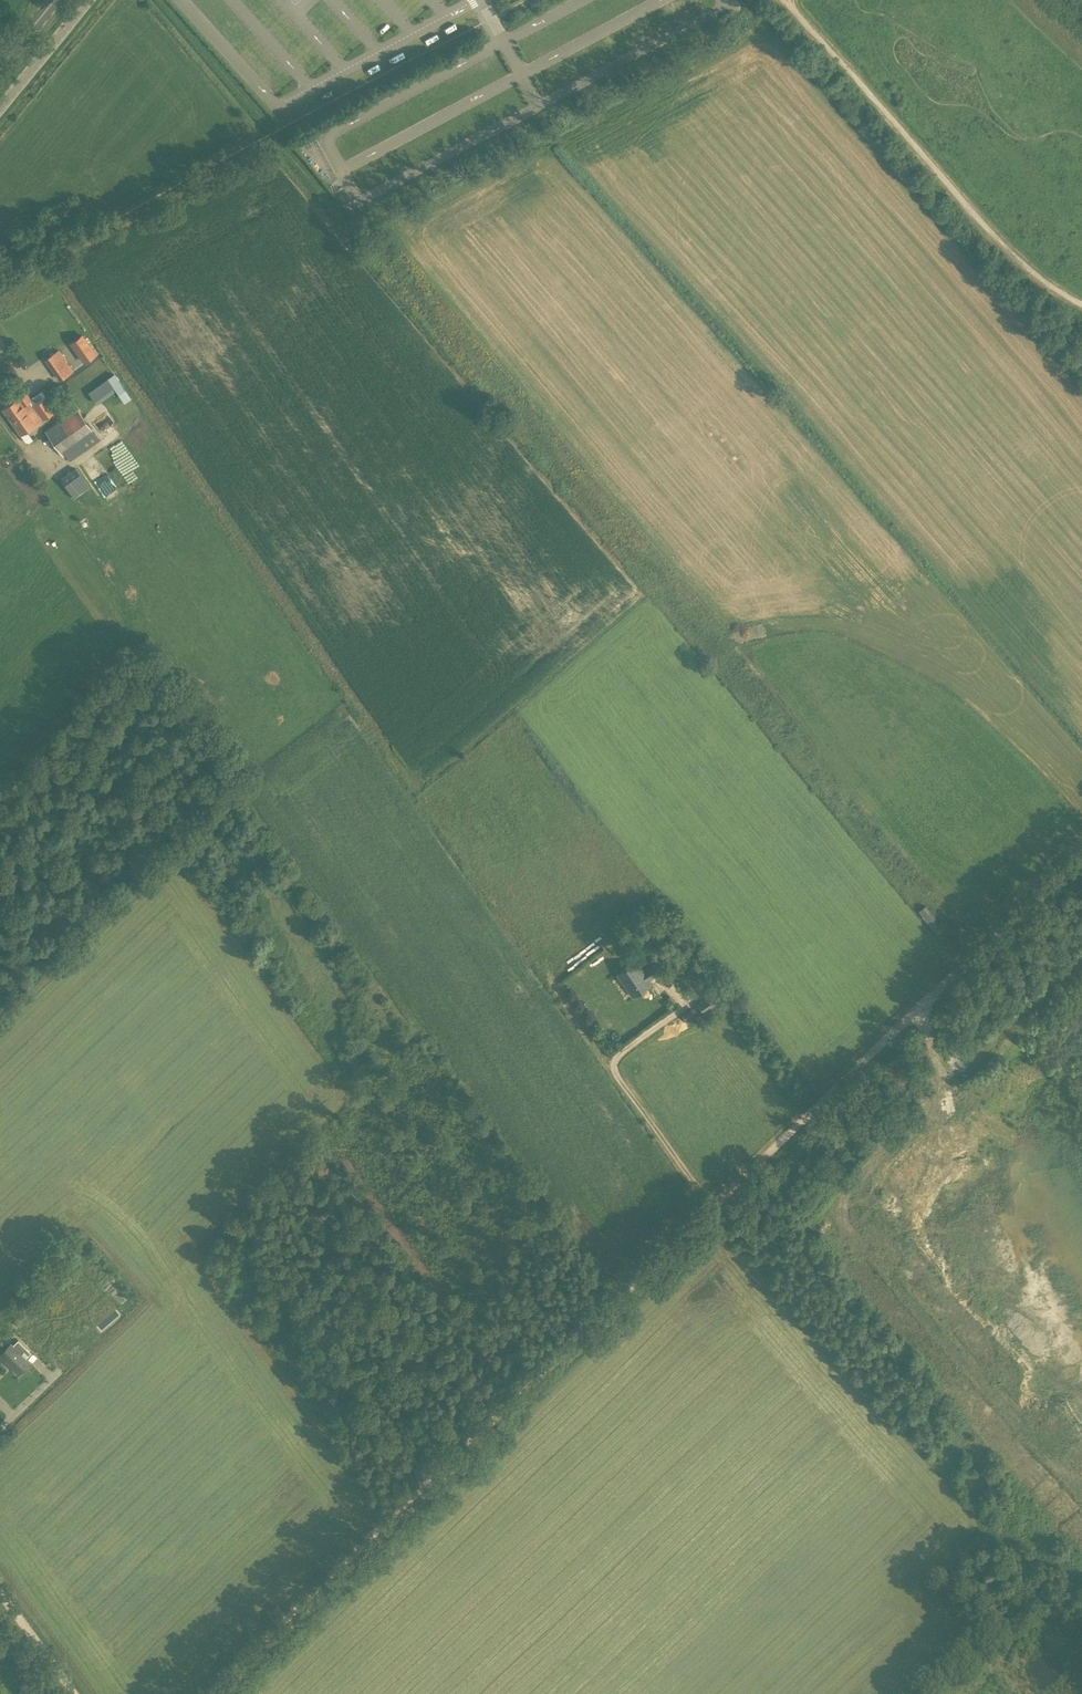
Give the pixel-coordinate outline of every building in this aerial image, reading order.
[(96,354),(82,335),(72,342),(86,361),(96,354)] [(45,358),(60,380),(74,371),(59,349),(45,358)] [(115,373),(87,389),(94,403),(116,391),(122,402),(129,398),(115,373)] [(3,408),(11,420),(27,409),(24,405),(31,400),(26,392),(3,408)] [(27,409),(11,420),(20,433),(56,409),(47,397),(28,410),(27,409)] [(97,435),(115,423),(106,410),(88,423),(77,407),(45,430),(62,454),(66,459),(71,456),(72,458),(99,439),(97,435)] [(61,478),(69,489),(83,479),(76,468),(61,478)] [(925,904),(918,910),(937,934),(945,928),(925,904)] [(656,962),(643,970),(636,961),(617,974),(632,996),(652,983),(649,979),(662,971),(656,962)] [(700,1002),(707,1011),(721,999),(714,991),(700,1002)] [(693,1006),(682,1015),(688,1023),(699,1015),(693,1006)] [(20,1307),(9,1318),(17,1326),(27,1314),(20,1307)] [(11,1343),(0,1354),(19,1373),(30,1362),(26,1358),(31,1352),(19,1339),(13,1345),(11,1343)]
